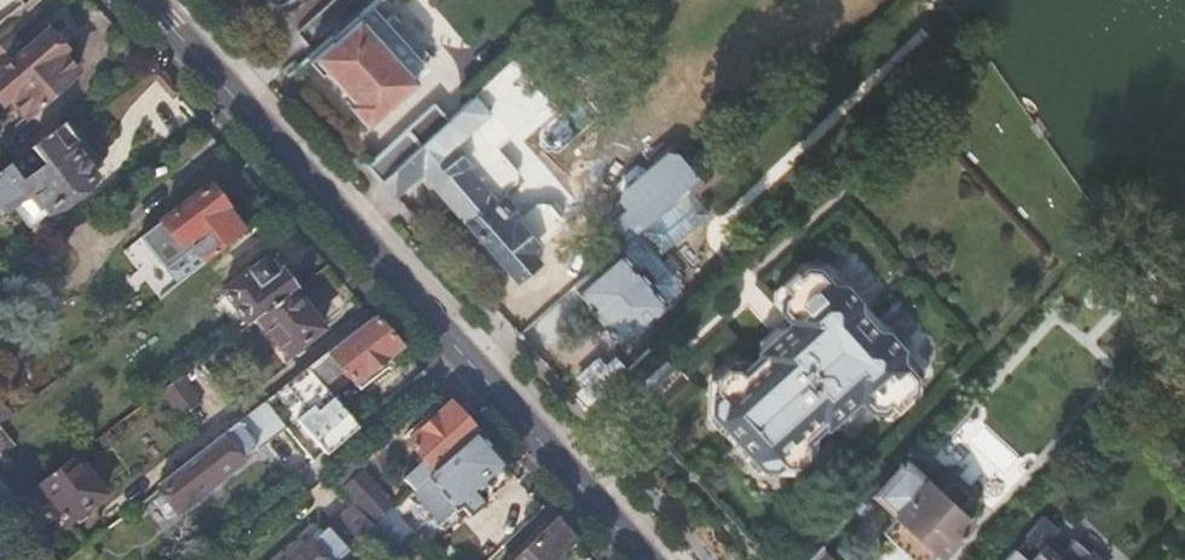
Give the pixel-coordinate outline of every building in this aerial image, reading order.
[(21,5),(17,0),(0,0),(0,21),(21,5)] [(289,20),(311,0),(271,0),(289,20)] [(359,12),(415,75),(427,65),(371,2),(359,12)] [(309,58),(321,70),(326,67),(352,96),(348,100),(367,122),(416,77),(415,75),(359,12),(309,58)] [(47,32),(25,52),(10,37),(0,44),(0,99),(3,103),(10,97),(28,117),(75,75),(60,56),(65,53),(47,32)] [(537,104),(503,66),(447,120),(382,180),(394,193),(420,171),(450,206),(441,214),(458,232),(467,224),(503,265),(499,269),(505,277),(510,273),(515,278),(543,254),(534,244),(560,221),(560,210),(549,197),(537,196),(512,219),(497,202),(498,202),(498,197),(509,187),(510,178),(491,156),(536,116),(537,104)] [(367,163),(382,180),(447,120),(431,104),(367,163)] [(6,166),(0,171),(0,205),(6,213),(33,194),(48,213),(96,176),(74,145),(80,139),(66,120),(6,166)] [(611,227),(610,233),(621,246),(644,226),(687,189),(699,179),(679,155),(668,154),(622,194),(621,201),(621,203),(628,211),(611,227)] [(210,184),(141,237),(164,268),(193,248),(204,264),(244,233),(225,208),(227,205),(210,184)] [(621,246),(619,248),(635,267),(637,265),(656,287),(653,290),(664,302),(679,288),(679,284),(658,258),(708,214),(687,189),(644,226),(621,246)] [(619,248),(576,285),(591,304),(588,306),(607,328),(610,326),(622,341),(666,304),(664,302),(653,290),(656,287),(637,265),(635,267),(619,248)] [(49,264),(34,253),(26,263),(40,275),(49,264)] [(222,292),(247,326),(256,320),(292,292),(294,291),(280,271),(276,274),(266,260),(222,292)] [(801,265),(782,282),(784,304),(796,295),(793,291),(820,268),(801,265)] [(720,391),(713,396),(711,407),(761,464),(776,465),(781,461),(786,465),(798,467),(809,457),(810,444),(806,439),(827,421),(830,425),(863,396),(875,407),(887,396),(890,399),(916,375),(901,357),(903,347),(890,332),(878,333),(860,313),(861,302),(845,284),(835,284),(820,268),(793,291),(796,295),(784,304),(796,318),(762,347),(765,352),(746,368),(740,362),(729,362),(717,372),(715,385),(720,391)] [(256,320),(284,357),(320,330),(292,292),(256,320)] [(373,317),(305,370),(322,389),(341,374),(351,385),(400,348),(373,317)] [(1167,356),(1176,364),(1184,365),(1184,342),(1182,339),(1167,356)] [(916,375),(890,399),(887,396),(875,407),(896,413),(917,393),(916,375)] [(159,392),(178,416),(192,405),(174,381),(159,392)] [(289,417),(320,454),(323,450),(326,452),(357,427),(331,400),(316,412),(307,402),(289,417)] [(265,402),(161,484),(162,487),(180,508),(237,464),(235,461),(253,446),(256,448),(284,425),(265,402)] [(450,404),(407,444),(422,463),(403,480),(413,491),(477,434),(450,404)] [(8,417),(0,406),(0,423),(8,417)] [(14,445),(0,428),(0,456),(14,445)] [(477,434),(426,480),(455,513),(460,508),(470,518),(484,503),(476,494),(502,470),(506,466),(477,434)] [(73,457),(29,491),(42,507),(51,501),(69,524),(104,497),(73,457)] [(329,476),(353,506),(355,505),(375,527),(390,512),(396,507),(386,497),(367,476),(353,457),(329,476)] [(940,486),(909,459),(881,490),(901,510),(888,525),(901,537),(901,544),(912,554),(920,553),(932,540),(945,551),(975,518),(965,509),(940,486)] [(476,494),(484,503),(511,479),(502,470),(476,494)] [(940,486),(965,509),(972,501),(947,479),(940,486)] [(14,539),(31,525),(27,519),(12,504),(0,512),(0,522),(14,539)] [(308,547),(306,545),(290,559),(338,559),(355,544),(375,527),(355,505),(353,506),(308,547)] [(355,544),(370,559),(378,559),(408,533),(390,512),(375,527),(355,544)] [(998,559),(1100,559),(1075,537),(1063,549),(1055,542),(1059,537),(1055,533),(1058,529),(1041,514),(998,559)] [(512,559),(555,559),(573,542),(553,520),(512,559)] [(806,559),(836,559),(821,545),(806,559)] [(67,559),(96,559),(86,546),(67,559)]
